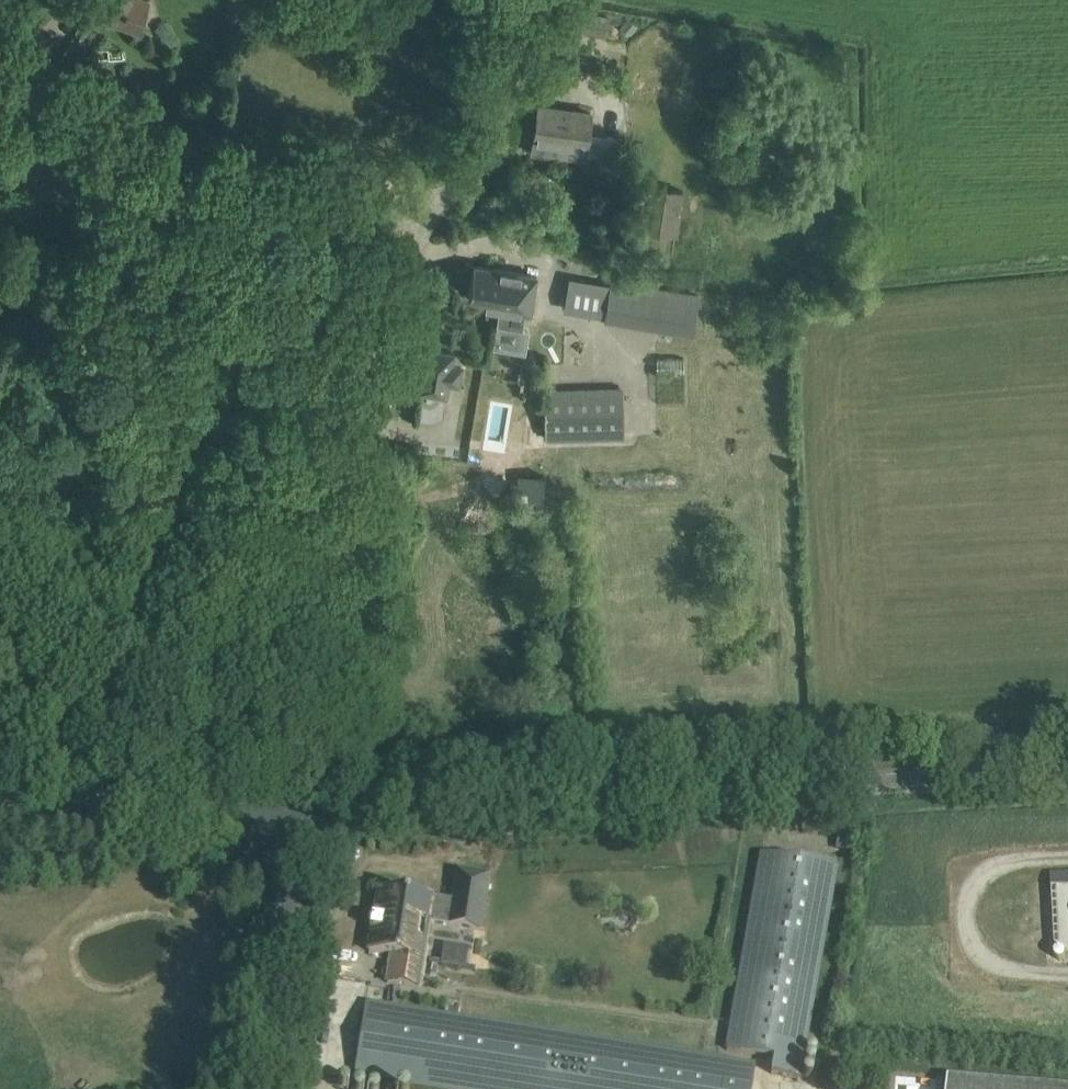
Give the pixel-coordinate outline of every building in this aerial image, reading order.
[(88,11),(136,29),(147,0),(93,0),(88,11)] [(229,22),(252,28),(259,1),(257,1),(255,0),(234,0),(229,22)] [(583,10),(580,28),(606,32),(609,15),(583,10)] [(565,158),(566,155),(584,158),(590,112),(538,105),(532,153),(565,158)] [(682,191),(646,186),(640,229),(676,234),(682,191)] [(572,265),(556,263),(551,291),(568,294),(570,277),(572,265)] [(473,265),(468,295),(486,298),(484,306),(493,307),(499,308),(496,325),(522,329),(525,312),(530,313),(536,275),(495,268),(473,265)] [(574,279),(569,310),(604,316),(609,286),(609,285),(574,279)] [(453,353),(423,348),(416,391),(446,396),(448,383),(459,385),(462,365),(452,363),(453,353)] [(622,386),(544,388),(545,438),(624,436),(622,386)] [(711,550),(726,538),(719,529),(704,540),(711,550)] [(835,847),(854,850),(858,827),(838,824),(835,847)] [(798,1078),(836,865),(762,853),(727,1049),(773,1057),(771,1073),(798,1078)] [(451,901),(379,890),(369,951),(391,955),(387,982),(420,987),(430,923),(480,931),(489,875),(456,870),(451,901)] [(1051,875),(1052,888),(1055,947),(1067,946),(1067,874),(1051,875)] [(755,1064),(366,1002),(354,1073),(452,1088),(751,1088),(755,1064)] [(948,1078),(947,1088),(1067,1088),(948,1078)]
